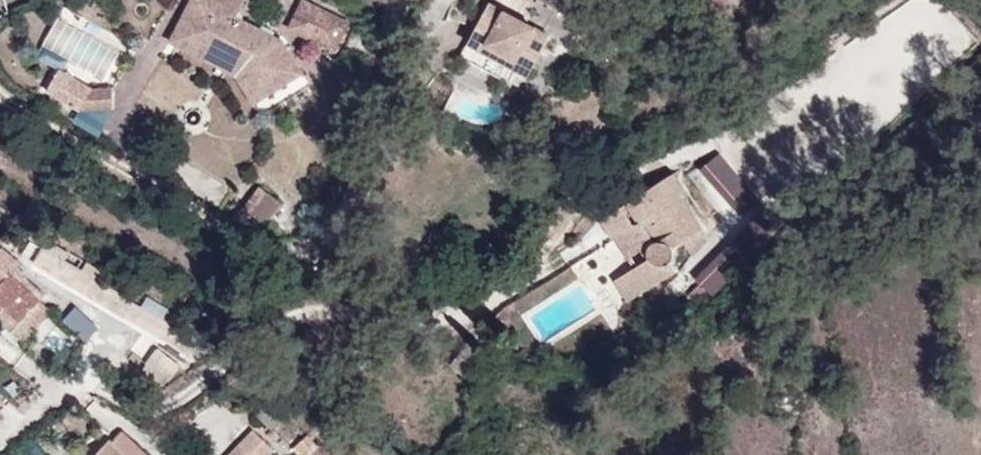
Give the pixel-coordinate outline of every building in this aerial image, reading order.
[(278,30),(260,0),(148,0),(211,33),(228,61),(278,30)] [(519,0),(481,0),(511,16),(519,0)] [(88,66),(89,43),(66,43),(35,26),(22,48),(53,66),(88,66)] [(79,113),(73,122),(96,134),(116,98),(61,67),(45,94),(79,113)] [(754,202),(716,153),(699,166),(736,216),(754,202)] [(708,227),(683,191),(688,188),(674,170),(603,218),(621,242),(644,226),(653,237),(643,244),(644,262),(614,281),(635,308),(685,274),(689,241),(708,227)] [(259,185),(241,211),(266,228),(284,202),(259,185)] [(746,212),(751,217),(765,232),(775,223),(756,203),(746,212)] [(751,217),(687,277),(702,293),(765,232),(751,217)] [(193,329),(85,265),(89,258),(41,229),(27,253),(183,345),(193,329)] [(13,260),(0,247),(0,269),(3,272),(13,260)] [(10,318),(29,297),(3,272),(0,269),(0,308),(10,318)] [(26,333),(46,313),(29,297),(10,318),(26,333)] [(101,328),(111,316),(90,298),(80,310),(101,328)] [(78,306),(62,319),(83,344),(98,332),(78,306)] [(275,434),(298,415),(281,397),(259,416),(275,434)] [(144,454),(117,428),(106,440),(101,436),(81,454),(144,454)] [(274,452),(253,431),(237,447),(245,454),(271,454),(274,452)] [(237,447),(229,454),(245,454),(237,447)]
